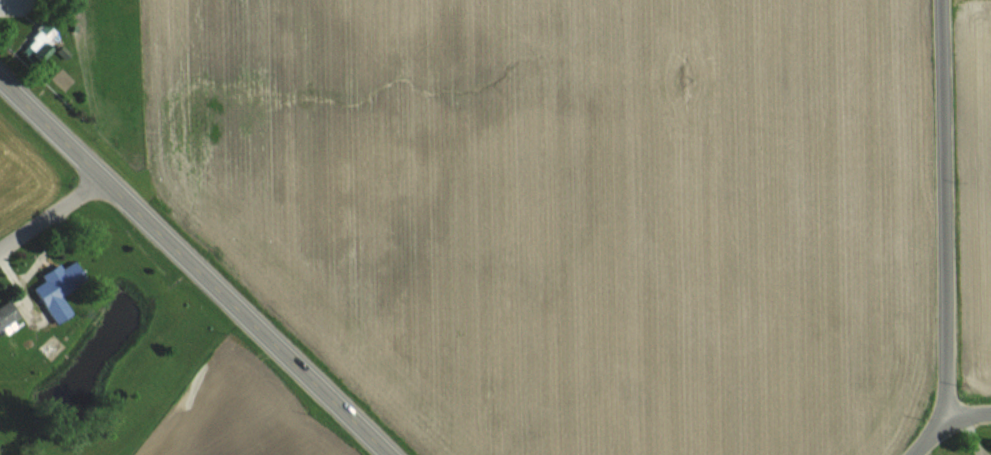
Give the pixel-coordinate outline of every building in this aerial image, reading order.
[(49,47),(37,32),(22,43),(35,58),(49,47)] [(82,280),(70,261),(29,287),(52,324),(69,314),(58,296),(82,280)] [(5,299),(0,303),(0,326),(16,316),(5,299)]
